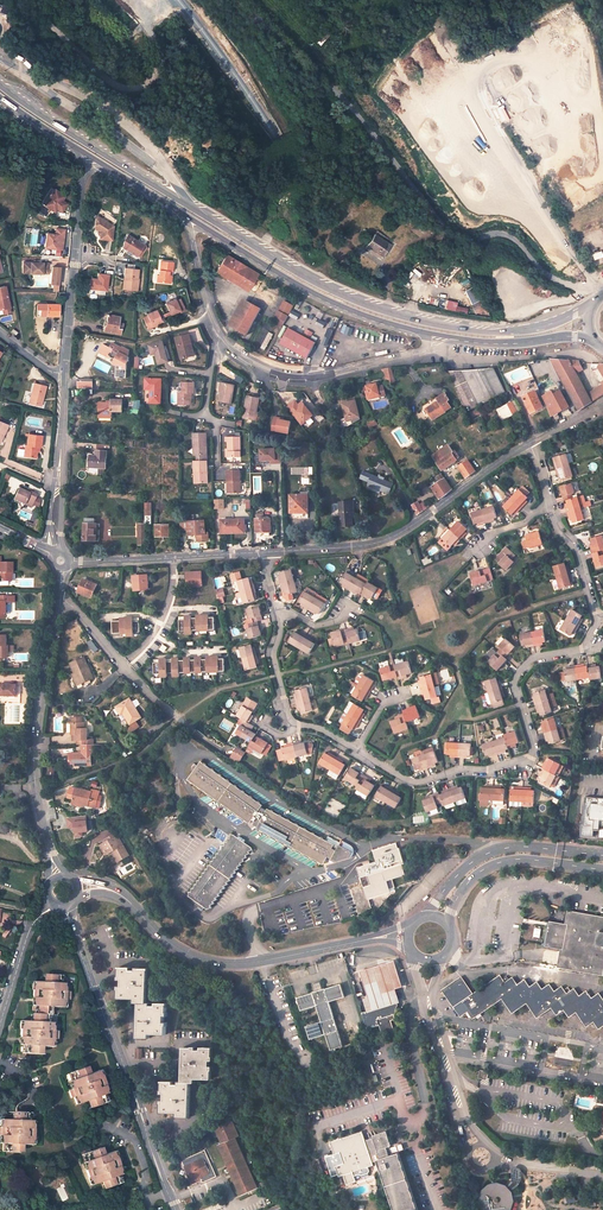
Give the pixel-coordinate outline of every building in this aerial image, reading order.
[(52,188),(50,187),(40,203),(43,205),(52,188)] [(63,195),(52,188),(43,205),(53,211),(55,207),(60,211),(65,202),(60,199),(63,195)] [(96,215),(95,217),(94,228),(100,232),(100,238),(112,239),(113,225),(96,215)] [(61,249),(63,228),(55,227),(54,233),(46,232),(44,247),(61,249)] [(389,239),(376,231),(374,235),(386,243),(389,239)] [(137,252),(143,241),(127,232),(124,239),(123,245),(137,252)] [(386,243),(374,235),(366,246),(383,257),(390,246),(386,243)] [(592,253),(595,260),(602,257),(602,255),(601,250),(592,253)] [(226,258),(216,275),(226,282),(228,280),(249,292),(258,276),(226,258)] [(172,260),(160,259),(159,280),(170,281),(170,273),(169,273),(169,269),(172,269),(172,260)] [(48,263),(22,263),(22,274),(48,273),(48,263)] [(139,267),(125,266),(125,275),(127,276),(127,288),(139,289),(139,276),(138,276),(139,267)] [(91,279),(90,288),(108,289),(109,273),(99,273),(98,280),(91,279)] [(62,291),(64,277),(55,276),(54,284),(58,284),(57,291),(62,291)] [(5,285),(0,286),(0,308),(0,309),(4,308),(5,313),(12,311),(5,285)] [(175,298),(166,302),(171,314),(180,310),(181,311),(185,309),(180,298),(176,300),(175,298)] [(468,308),(457,306),(458,302),(448,299),(446,309),(467,314),(468,308)] [(483,299),(472,305),(476,313),(483,309),(485,313),(489,311),(483,299)] [(283,300),(273,324),(283,328),(294,305),(283,300)] [(259,310),(246,303),(231,329),(244,336),(259,310)] [(43,304),(42,316),(58,316),(59,304),(43,304)] [(152,325),(161,321),(156,309),(147,313),(148,315),(143,318),(148,329),(153,327),(152,325)] [(119,317),(107,315),(105,325),(104,325),(103,330),(119,333),(120,328),(121,328),(122,323),(118,322),(119,317)] [(327,346),(334,331),(329,328),(322,344),(327,346)] [(281,345),(308,359),(316,343),(289,329),(281,345)] [(266,350),(273,334),(268,332),(261,348),(266,350)] [(191,356),(188,343),(191,342),(189,334),(175,337),(180,358),(191,356)] [(167,361),(161,340),(147,344),(150,354),(154,353),(157,364),(167,361)] [(121,348),(111,344),(109,349),(102,347),(99,356),(108,359),(110,353),(112,354),(110,358),(116,360),(114,366),(116,367),(116,377),(120,378),(123,378),(126,378),(126,361),(128,361),(128,357),(124,355),(126,349),(122,347),(121,348)] [(582,370),(578,362),(551,359),(578,411),(602,395),(602,392),(600,387),(587,396),(575,374),(582,370)] [(389,384),(395,383),(391,368),(382,370),(389,384)] [(505,393),(494,369),(462,371),(477,407),(505,393)] [(449,372),(466,412),(477,407),(462,371),(449,372)] [(93,379),(79,379),(78,389),(93,389),(93,379)] [(161,380),(145,379),(145,390),(150,390),(150,403),(161,404),(161,380)] [(35,381),(29,400),(42,404),(47,384),(35,381)] [(183,382),(183,392),(179,392),(178,404),(189,405),(189,393),(189,392),(192,393),(194,393),(195,382),(183,382)] [(231,404),(234,386),(222,383),(218,402),(231,404)] [(378,383),(367,385),(368,390),(366,391),(367,397),(380,394),(386,392),(384,384),(378,385),(378,383)] [(552,391),(542,396),(547,407),(551,416),(569,406),(560,390),(553,394),(552,391)] [(535,391),(523,397),(531,413),(543,407),(535,391)] [(449,401),(445,394),(436,399),(438,402),(426,409),(432,420),(445,412),(444,411),(450,407),(447,402),(449,401)] [(459,395),(452,398),(458,410),(464,406),(459,395)] [(256,421),(261,398),(248,396),(244,418),(256,421)] [(111,403),(99,402),(99,414),(111,414),(111,411),(122,412),(122,400),(111,400),(111,403)] [(291,405),(305,423),(315,415),(303,400),(298,404),(296,401),(291,405)] [(515,400),(512,402),(517,413),(520,411),(515,400)] [(355,401),(342,404),(346,419),(359,416),(355,401)] [(517,413),(512,402),(497,410),(502,421),(517,413)] [(291,422),(279,419),(279,418),(275,417),(272,431),(289,434),(291,422)] [(367,422),(370,428),(377,424),(373,418),(367,422)] [(419,427),(415,419),(410,422),(415,430),(419,427)] [(36,450),(37,444),(40,444),(41,444),(43,434),(29,431),(27,442),(26,442),(24,454),(35,456),(36,450)] [(193,434),(193,445),(197,445),(197,456),(207,456),(206,434),(193,434)] [(228,443),(228,449),(229,459),(241,458),(240,438),(225,438),(225,443),(228,443)] [(433,455),(443,470),(460,458),(455,449),(453,451),(449,445),(433,455)] [(280,449),(260,450),(260,461),(270,460),(275,460),(275,463),(281,463),(280,449)] [(90,455),(89,467),(106,468),(107,452),(95,451),(95,456),(90,455)] [(556,469),(570,465),(566,453),(555,457),(555,460),(556,462),(554,463),(556,469)] [(468,460),(458,467),(466,479),(475,472),(468,460)] [(193,462),(194,472),(197,472),(197,484),(207,484),(207,462),(197,462),(193,462)] [(573,476),(570,465),(556,469),(557,475),(560,474),(560,476),(561,479),(573,476)] [(240,494),(240,471),(227,471),(227,482),(229,482),(229,494),(240,494)] [(379,478),(364,472),(361,479),(368,482),(367,485),(388,494),(393,484),(383,480),(384,478),(379,476),(379,478)] [(438,479),(440,482),(432,488),(439,499),(452,489),(443,475),(438,479)] [(571,483),(559,486),(563,500),(566,500),(573,498),(572,493),(574,493),(571,483)] [(29,495),(24,493),(17,489),(12,499),(29,509),(31,506),(35,499),(36,496),(30,493),(29,495)] [(511,498),(522,508),(526,503),(524,502),(526,499),(528,497),(519,489),(511,498)] [(573,498),(566,500),(566,503),(567,505),(565,506),(567,512),(581,508),(587,506),(584,494),(573,498)] [(308,495),(290,495),(290,517),(308,517),(308,495)] [(503,507),(512,514),(514,512),(516,510),(518,512),(522,508),(511,498),(503,507)] [(224,500),(215,500),(215,509),(224,509),(224,500)] [(353,501),(340,502),(341,515),(339,515),(340,526),(353,526),(352,518),(357,518),(355,513),(354,513),(353,501)] [(423,511),(418,502),(412,505),(417,515),(423,511)] [(491,519),(493,518),(497,517),(494,506),(482,509),(487,523),(492,521),(491,519)] [(570,517),(571,519),(572,522),(584,519),(581,508),(567,512),(568,517),(570,517)] [(487,523),(482,509),(471,513),(474,524),(477,523),(480,522),(480,525),(487,523)] [(84,522),(83,540),(93,541),(94,523),(94,520),(93,519),(86,518),(85,519),(85,523),(84,522)] [(270,518),(256,519),(256,532),(271,532),(270,518)] [(233,520),(233,533),(244,532),(244,519),(233,520)] [(233,533),(233,520),(221,520),(221,533),(233,533)] [(451,529),(461,539),(466,534),(464,533),(466,531),(468,529),(459,520),(451,529)] [(204,521),(188,522),(188,530),(188,535),(197,534),(197,539),(208,538),(208,532),(205,532),(204,521)] [(188,522),(180,522),(180,531),(188,530),(188,522)] [(156,537),(169,536),(169,526),(156,525),(156,537)] [(457,544),(461,539),(451,529),(440,541),(449,549),(454,544),(455,542),(457,544)] [(539,531),(525,535),(528,547),(543,542),(539,531)] [(591,538),(592,543),(594,548),(591,549),(592,553),(602,550),(602,537),(602,535),(591,538)] [(506,547),(498,555),(503,559),(499,564),(506,570),(514,562),(511,559),(515,555),(506,547)] [(596,568),(602,566),(602,550),(592,553),(596,568)] [(556,577),(570,573),(568,567),(565,568),(565,565),(564,562),(553,566),(556,577)] [(8,581),(8,573),(11,573),(11,563),(0,563),(0,581),(8,581)] [(280,585),(294,581),(291,569),(279,572),(280,576),(281,578),(279,579),(280,585)] [(484,570),(470,574),(473,585),(487,581),(484,570)] [(239,571),(231,573),(234,582),(237,581),(240,592),(254,589),(252,583),(250,583),(249,581),(249,578),(241,580),(239,571)] [(200,572),(187,573),(188,586),(201,585),(200,572)] [(356,578),(346,572),(340,582),(343,584),(345,585),(343,587),(349,590),(356,578)] [(560,589),(571,585),(570,582),(569,579),(572,579),(570,573),(556,577),(560,589)] [(146,576),(133,577),(134,590),(147,589),(146,576)] [(356,578),(349,590),(354,593),(356,591),(358,592),(360,594),(366,584),(356,578)] [(96,585),(83,580),(78,592),(90,597),(96,585)] [(294,581),(280,585),(281,590),(283,589),(284,592),(285,595),(296,592),(294,581)] [(366,584),(360,594),(366,597),(367,595),(369,596),(372,598),(378,588),(368,582),(366,584)] [(254,589),(240,592),(233,594),(237,605),(254,601),(253,597),(253,595),(255,594),(254,589)] [(308,610),(315,597),(304,591),(298,602),(301,603),(303,604),(302,606),(308,610)] [(3,613),(10,613),(10,602),(13,602),(13,596),(0,596),(0,613),(3,613)] [(325,603),(315,597),(308,610),(312,612),(314,611),(316,612),(319,614),(325,603)] [(258,605),(247,608),(249,618),(251,618),(253,622),(257,621),(262,620),(258,605)] [(572,609),(566,619),(578,626),(581,621),(579,619),(580,617),(582,614),(572,609)] [(192,616),(179,616),(180,631),(186,630),(186,634),(193,634),(193,631),(200,630),(200,633),(207,633),(207,630),(215,630),(214,615),(196,616),(192,616)] [(116,621),(112,621),(113,633),(127,633),(127,636),(134,635),(134,632),(140,632),(139,618),(133,618),(116,618),(116,621)] [(566,619),(560,629),(570,635),(572,632),(573,630),(575,631),(578,626),(566,619)] [(249,639),(261,636),(257,621),(253,622),(248,624),(249,628),(246,628),(249,639)] [(345,630),(348,639),(349,643),(360,640),(357,629),(354,630),(351,630),(351,628),(345,630)] [(532,631),(534,645),(540,644),(539,642),(541,642),(545,641),(543,629),(532,631)] [(334,646),(344,643),(343,640),(348,639),(345,630),(331,634),(334,646)] [(520,633),(522,645),(525,644),(528,644),(528,646),(534,645),(532,631),(520,633)] [(298,648),(305,635),(300,632),(298,635),(296,634),(293,632),(287,642),(298,648)] [(298,648),(308,654),(314,644),(310,642),(309,641),(310,638),(305,635),(298,648)] [(514,647),(506,639),(499,647),(500,648),(497,651),(505,658),(514,647)] [(251,644),(240,647),(243,659),(256,655),(255,649),(252,650),(252,647),(251,644)] [(497,651),(487,663),(497,670),(507,659),(505,658),(497,651)] [(256,655),(243,659),(246,670),(257,667),(256,664),(256,661),(258,661),(256,655)] [(160,659),(153,659),(154,674),(160,673),(160,677),(167,676),(167,673),(173,673),(173,676),(180,676),(180,673),(187,673),(187,676),(191,676),(191,673),(198,672),(199,675),(202,675),(202,672),(210,672),(210,675),(217,675),(217,671),(225,671),(224,657),(219,657),(219,656),(206,657),(206,658),(202,658),(202,657),(195,657),(195,658),(191,658),(184,658),(179,659),(179,658),(172,658),(172,659),(167,659),(160,659)] [(93,678),(84,657),(70,663),(80,684),(93,678)] [(394,665),(397,677),(398,679),(403,678),(403,675),(407,674),(412,672),(409,661),(394,665)] [(397,677),(394,665),(380,669),(383,680),(397,677)] [(575,666),(578,680),(589,678),(587,667),(583,668),(581,668),(580,665),(575,666)] [(569,670),(567,670),(564,671),(566,683),(578,680),(575,666),(569,667),(569,670)] [(587,667),(589,678),(590,681),(601,679),(599,667),(596,668),(594,668),(593,666),(587,667)] [(421,689),(435,685),(432,674),(421,677),(421,681),(422,683),(419,684),(421,689)] [(364,675),(358,685),(370,692),(373,687),(371,685),(372,683),(374,680),(364,675)] [(488,692),(502,688),(500,682),(498,683),(496,677),(484,681),(488,692)] [(16,683),(0,684),(0,695),(16,695),(16,683)] [(358,685),(352,695),(362,701),(364,698),(365,696),(368,697),(370,692),(358,685)] [(435,685),(421,689),(422,695),(425,695),(425,697),(426,700),(438,697),(435,685)] [(296,702),(309,699),(306,687),(295,690),(296,693),(296,696),(294,696),(296,702)] [(492,703),(503,700),(502,697),(501,694),(504,693),(502,688),(488,692),(492,703)] [(545,690),(535,693),(536,697),(536,699),(534,700),(535,704),(548,700),(545,690)] [(141,717),(129,699),(116,707),(121,715),(124,713),(130,724),(141,717)] [(242,706),(236,716),(243,720),(248,723),(251,718),(249,717),(251,715),(252,712),(257,703),(252,700),(250,702),(245,699),(242,706)] [(309,699),(296,702),(297,708),(299,707),(300,709),(301,713),(312,710),(309,699)] [(548,700),(535,704),(537,712),(540,711),(541,712),(542,716),(552,712),(548,700)] [(348,714),(360,721),(363,716),(360,714),(361,712),(363,709),(354,704),(348,714)] [(420,717),(416,705),(402,711),(403,714),(406,722),(420,717)] [(360,721),(348,714),(342,724),(351,730),(353,726),(354,724),(357,726),(360,721)] [(400,718),(396,720),(391,722),(395,733),(409,728),(406,722),(403,714),(399,716),(400,718)] [(82,745),(87,745),(87,738),(86,728),(82,728),(82,722),(81,717),(80,716),(72,716),(71,718),(71,722),(71,734),(73,734),(79,734),(79,740),(76,740),(76,745),(82,745)] [(550,731),(558,729),(555,720),(554,718),(544,722),(545,725),(545,727),(543,728),(544,733),(547,732),(550,731)] [(256,734),(250,731),(253,726),(248,723),(243,720),(237,730),(242,733),(240,736),(251,742),(255,736),(256,734)] [(547,732),(544,733),(546,740),(549,739),(550,741),(551,744),(567,739),(563,727),(558,729),(550,731),(547,732)] [(505,737),(508,748),(514,746),(513,744),(515,743),(519,742),(515,731),(504,734),(505,737)] [(261,753),(267,743),(255,736),(251,742),(249,746),(261,753)] [(505,737),(493,741),(497,754),(503,752),(502,750),(504,749),(508,748),(505,737)] [(493,741),(482,744),(485,755),(488,754),(491,753),(491,756),(497,754),(493,741)] [(284,760),(296,757),(307,754),(308,755),(311,754),(313,745),(310,744),(310,743),(305,744),(304,742),(300,743),(298,744),(297,742),(292,743),(286,745),(287,747),(285,747),(281,748),(284,760)] [(458,758),(459,743),(447,742),(446,754),(450,754),(452,754),(452,757),(458,758)] [(459,743),(458,758),(464,758),(464,755),(467,755),(470,755),(471,744),(459,743)] [(87,745),(82,745),(82,753),(65,754),(65,763),(80,763),(80,765),(91,765),(91,753),(93,753),(93,744),(87,745)] [(237,748),(235,752),(242,756),(245,752),(237,748)] [(281,748),(276,749),(279,761),(284,760),(281,748)] [(423,754),(427,768),(433,765),(433,763),(435,762),(438,761),(434,750),(423,754)] [(238,763),(242,756),(235,752),(231,759),(238,763)] [(325,752),(318,763),(329,769),(336,757),(331,753),(330,755),(328,754),(325,752)] [(427,768),(423,754),(412,758),(415,769),(419,768),(421,768),(421,770),(427,768)] [(336,757),(329,769),(339,775),(345,765),(342,763),(340,761),(341,760),(336,757)] [(548,762),(547,764),(545,763),(542,768),(544,769),(555,774),(560,764),(549,759),(548,762)] [(263,805),(201,761),(188,780),(250,824),(253,820),(255,822),(259,824),(258,827),(257,829),(324,865),(328,857),(337,862),(349,858),(352,854),(342,848),(339,847),(337,849),(333,847),(334,845),(268,809),(267,810),(262,807),(263,805)] [(344,779),(357,786),(363,775),(351,768),(344,779)] [(544,769),(541,774),(543,775),(542,777),(540,781),(550,786),(556,775),(555,774),(544,769)] [(355,788),(368,796),(374,785),(370,783),(366,780),(367,778),(363,775),(357,786),(355,788)] [(492,800),(493,786),(487,785),(487,787),(485,787),(481,787),(480,799),(492,800)] [(382,786),(375,796),(385,802),(392,790),(387,787),(386,788),(384,787),(382,786)] [(493,786),(492,800),(503,800),(504,789),(501,788),(498,788),(499,786),(493,786)] [(449,789),(454,803),(466,798),(462,787),(459,789),(457,789),(456,787),(449,789)] [(511,789),(510,801),(522,802),(522,787),(516,787),(516,789),(514,789),(511,789)] [(530,790),(528,790),(529,788),(522,787),(522,802),(534,802),(534,791),(530,790)] [(91,792),(76,789),(73,802),(83,805),(88,806),(91,792)] [(439,796),(443,804),(444,807),(454,803),(449,789),(444,791),(445,793),(443,794),(439,796)] [(392,790),(385,802),(395,808),(402,798),(398,796),(396,795),(397,793),(392,790)] [(438,793),(428,797),(428,800),(426,801),(423,802),(427,814),(439,810),(437,807),(443,804),(439,796),(438,793)] [(580,835),(593,836),(594,830),(599,830),(599,826),(602,826),(602,798),(585,797),(583,824),(581,824),(580,835)] [(86,816),(67,818),(69,828),(75,828),(76,837),(83,836),(83,832),(88,831),(86,816)] [(349,829),(335,821),(332,827),(346,834),(349,829)] [(129,855),(117,834),(106,840),(107,842),(100,846),(104,854),(112,849),(113,851),(112,852),(118,862),(129,855)] [(189,893),(189,896),(208,909),(211,907),(211,906),(214,904),(213,902),(217,900),(216,898),(219,896),(219,894),(223,892),(222,891),(225,888),(224,887),(228,885),(227,883),(230,881),(230,879),(233,877),(232,875),(236,873),(235,871),(239,869),(238,867),(242,865),(241,864),(244,862),(243,860),(247,858),(246,856),(250,854),(249,852),(253,850),(252,848),(233,835),(231,835),(230,838),(227,838),(227,842),(225,842),(225,846),(222,846),(222,850),(219,850),(219,854),(216,854),(216,858),(214,858),(214,862),(211,862),(211,865),(208,866),(208,869),(206,869),(205,873),(203,873),(203,877),(200,877),(200,881),(197,881),(197,885),(195,885),(194,888),(192,889),(192,892),(189,893)] [(399,849),(397,843),(373,851),(376,862),(367,865),(358,868),(364,888),(365,887),(368,899),(392,892),(389,882),(407,875),(404,865),(407,864),(401,848),(399,849)] [(569,912),(567,922),(565,922),(565,924),(550,921),(545,945),(563,948),(560,965),(602,973),(602,918),(569,912)] [(402,987),(394,961),(378,965),(359,971),(368,1001),(396,993),(395,989),(402,987)] [(130,968),(118,968),(118,976),(120,977),(120,980),(120,986),(120,990),(118,990),(117,999),(134,999),(137,1000),(137,1004),(137,1038),(145,1038),(145,1035),(149,1035),(166,1035),(166,1026),(164,1026),(164,1022),(164,1016),(164,1012),(166,1013),(167,1003),(155,1003),(155,1006),(150,1006),(146,1006),(147,969),(139,968),(139,971),(135,970),(130,970),(130,968)] [(63,976),(48,975),(47,982),(33,981),(32,990),(33,990),(33,998),(36,998),(35,1000),(34,1021),(20,1020),(19,1029),(20,1029),(20,1037),(22,1037),(22,1039),(21,1058),(27,1059),(28,1053),(40,1054),(40,1045),(54,1046),(55,1039),(57,1039),(58,1032),(49,1031),(51,1007),(65,1008),(66,1000),(69,1000),(69,992),(62,992),(63,976)] [(455,1006),(461,1013),(468,1009),(473,1015),(503,996),(513,1010),(527,1000),(538,1014),(552,1004),(557,1011),(564,1007),(570,1014),(577,1009),(587,1023),(594,1018),(599,1025),(602,1023),(602,999),(599,993),(592,998),(587,991),(580,996),(574,989),(567,993),(562,986),(555,991),(549,984),(542,989),(537,982),(530,987),(525,980),(517,985),(512,977),(509,980),(507,976),(503,979),(500,975),(470,995),(455,1006)] [(461,981),(445,991),(452,1001),(467,990),(461,981)] [(316,1006),(321,1023),(305,1027),(310,1040),(325,1035),(330,1051),(343,1047),(338,1031),(330,1002),(345,998),(341,985),(297,998),(301,1011),(316,1006)] [(467,990),(452,1001),(455,1006),(470,995),(467,990)] [(395,1004),(399,1003),(398,1000),(396,993),(368,1001),(369,1001),(370,1003),(368,1003),(368,1002),(359,1005),(365,1024),(377,1020),(382,1034),(394,1030),(391,1021),(395,1019),(391,1005),(395,1004)] [(191,1048),(182,1048),(181,1082),(181,1085),(178,1085),(173,1085),(173,1082),(161,1081),(161,1090),(164,1090),(164,1094),(163,1094),(163,1100),(164,1100),(164,1104),(161,1104),(161,1113),(177,1113),(181,1114),(181,1117),(189,1118),(190,1083),(194,1083),(195,1079),(211,1079),(211,1070),(209,1070),(209,1066),(209,1061),(209,1057),(211,1057),(211,1048),(201,1048),(201,1050),(195,1050),(191,1050),(191,1048)] [(85,1067),(70,1073),(76,1087),(70,1089),(73,1097),(75,1097),(77,1104),(91,1100),(93,1107),(95,1107),(95,1108),(105,1104),(104,1103),(109,1102),(104,1087),(106,1086),(103,1077),(104,1077),(102,1070),(88,1075),(85,1067)] [(15,1112),(15,1120),(0,1120),(0,1151),(18,1152),(18,1144),(33,1145),(34,1121),(30,1121),(30,1113),(15,1112)] [(240,1133),(234,1119),(216,1127),(222,1141),(240,1133)] [(330,1142),(334,1154),(325,1157),(332,1177),(338,1174),(339,1177),(343,1175),(346,1183),(355,1180),(354,1175),(358,1174),(361,1175),(368,1173),(369,1170),(375,1168),(373,1164),(378,1163),(394,1209),(418,1209),(399,1153),(392,1155),(391,1154),(389,1148),(389,1146),(391,1146),(386,1131),(372,1136),(372,1138),(365,1140),(363,1133),(342,1140),(341,1138),(330,1142)] [(234,1139),(241,1136),(240,1133),(222,1141),(223,1144),(234,1139)] [(256,1188),(234,1139),(223,1144),(219,1145),(241,1195),(256,1188)] [(403,1150),(401,1144),(389,1148),(391,1154),(403,1150)] [(114,1151),(101,1156),(98,1148),(97,1149),(96,1148),(87,1151),(87,1152),(83,1154),(88,1169),(86,1169),(89,1178),(88,1178),(91,1185),(104,1181),(107,1188),(122,1182),(117,1167),(122,1166),(120,1158),(117,1159),(114,1151)] [(202,1184),(217,1177),(206,1152),(191,1158),(194,1164),(185,1168),(191,1184),(200,1180),(202,1184)] [(497,1183),(489,1185),(482,1192),(480,1200),(481,1208),(484,1209),(511,1209),(514,1201),(512,1193),(507,1186),(497,1183)]
